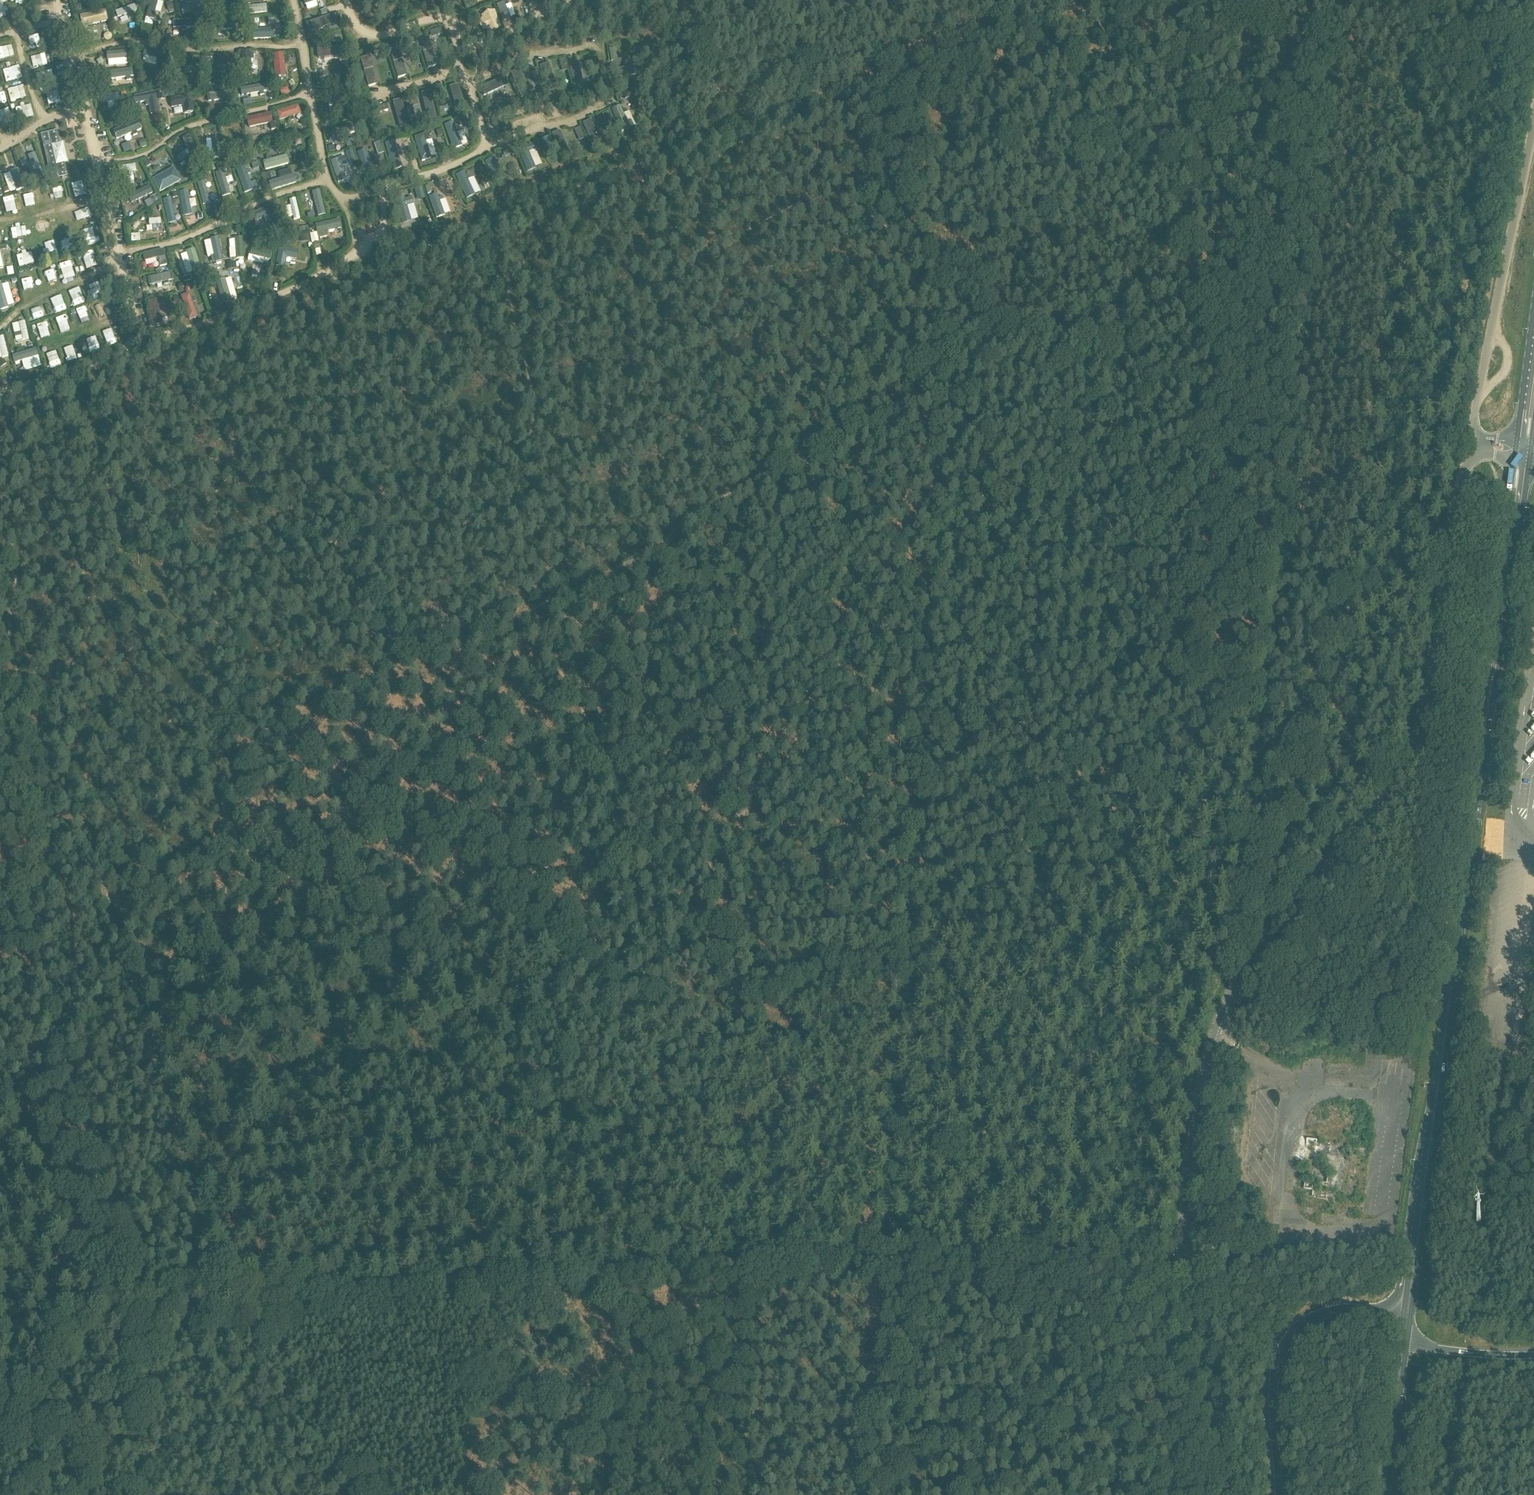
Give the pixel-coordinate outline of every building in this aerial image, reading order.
[(146,17),(153,19),(155,11),(158,1),(152,0),(151,0),(146,17)] [(504,2),(496,5),(502,21),(510,19),(510,18),(505,6),(504,2)] [(135,5),(115,11),(118,17),(128,14),(135,11),(137,10),(135,5)] [(266,5),(247,7),(248,14),(267,12),(266,5)] [(106,10),(80,16),(82,26),(108,21),(106,10)] [(212,16),(208,12),(203,16),(206,20),(212,16)] [(333,14),(306,22),(309,31),(336,23),(333,14)] [(238,21),(214,23),(214,30),(239,29),(238,21)] [(273,29),(245,30),(246,39),(273,38),(273,29)] [(428,38),(420,41),(428,68),(436,65),(428,38)] [(345,46),(317,50),(318,58),(346,55),(345,46)] [(398,48),(390,50),(398,78),(406,75),(398,48)] [(144,49),(143,56),(144,56),(161,59),(164,60),(165,52),(144,49)] [(127,51),(107,53),(107,61),(109,61),(127,59),(128,59),(127,51)] [(250,51),(241,51),(243,76),(251,75),(250,51)] [(283,53),(273,54),(275,77),(286,76),(284,53),(283,53)] [(217,57),(217,66),(227,66),(227,75),(236,75),(236,57),(217,57)] [(293,57),(286,59),(288,66),(295,65),(293,57)] [(369,57),(361,59),(369,86),(377,84),(369,57)] [(577,61),(568,63),(575,90),(584,88),(577,61)] [(548,63),(539,66),(548,92),(557,89),(548,63)] [(132,69),(110,71),(111,78),(111,79),(126,78),(131,77),(133,77),(132,69)] [(518,69),(510,73),(521,98),(529,95),(518,69)] [(540,77),(537,70),(531,73),(534,80),(540,77)] [(504,77),(480,88),(481,90),(484,96),(508,85),(504,77)] [(265,84),(241,88),(242,95),(260,92),(264,92),(266,91),(265,84)] [(457,84),(449,87),(455,108),(457,113),(466,110),(464,103),(457,84)] [(157,99),(156,91),(134,95),(135,103),(145,101),(146,106),(149,105),(151,115),(159,113),(156,99),(157,99)] [(429,91),(421,93),(425,111),(428,120),(436,118),(435,112),(429,91)] [(56,92),(42,97),(46,108),(60,103),(56,92)] [(230,92),(208,94),(208,101),(230,99),(230,92)] [(119,93),(101,96),(102,102),(107,101),(119,100),(120,100),(119,93)] [(190,96),(169,100),(170,108),(183,106),(185,115),(193,114),(190,96)] [(18,117),(26,115),(22,99),(14,101),(18,117)] [(401,99),(392,101),(393,105),(400,128),(408,126),(403,106),(401,99)] [(487,112),(493,110),(490,104),(484,106),(487,112)] [(299,105),(277,111),(279,120),(293,116),(301,114),(302,114),(299,105)] [(620,106),(611,110),(621,132),(630,128),(624,114),(620,106)] [(271,114),(247,118),(249,127),(270,123),(273,123),(271,114)] [(591,120),(583,123),(593,148),(601,144),(591,120)] [(139,121),(114,131),(117,139),(142,129),(139,121)] [(453,122),(444,125),(453,149),(462,146),(461,144),(457,133),(453,122)] [(353,125),(331,130),(332,137),(354,133),(353,125)] [(580,127),(574,130),(577,136),(583,133),(580,127)] [(57,131),(41,135),(43,148),(47,163),(51,180),(67,176),(64,163),(66,163),(62,143),(60,144),(57,131)] [(559,131),(551,134),(562,159),(570,155),(559,131)] [(189,135),(182,139),(187,150),(189,154),(191,157),(198,153),(189,135)] [(423,135),(414,138),(422,161),(431,158),(430,157),(425,142),(423,135)] [(219,137),(211,138),(211,139),(213,158),(221,157),(219,137)] [(541,140),(543,146),(550,143),(547,137),(541,140)] [(243,138),(236,139),(237,152),(237,156),(238,160),(245,159),(243,138)] [(393,141),(384,144),(393,170),(402,167),(393,141)] [(525,143),(516,147),(527,172),(535,168),(535,167),(528,152),(534,150),(531,145),(526,147),(525,143)] [(512,157),(517,155),(514,148),(508,150),(510,155),(512,157)] [(365,150),(357,153),(365,177),(373,174),(365,150)] [(267,160),(263,161),(265,170),(289,163),(287,154),(271,159),(267,160)] [(344,157),(331,161),(338,182),(346,180),(341,166),(347,164),(344,157)] [(493,158),(485,162),(495,182),(503,178),(493,158)] [(37,160),(30,163),(33,171),(36,179),(43,177),(37,160)] [(245,166),(237,169),(245,192),(253,189),(245,166)] [(159,193),(181,181),(174,167),(152,179),(159,193)] [(18,169),(10,172),(10,173),(16,190),(16,191),(25,188),(18,169)] [(224,171),(216,173),(222,196),(230,194),(224,171)] [(464,172),(455,176),(466,199),(475,195),(474,194),(467,180),(466,177),(464,172)] [(280,178),(268,181),(271,190),(297,182),(294,174),(292,174),(280,178)] [(204,181),(197,183),(202,201),(203,204),(210,202),(206,188),(204,181)] [(150,186),(129,196),(132,203),(153,193),(150,186)] [(50,199),(61,196),(60,189),(49,191),(50,199)] [(186,191),(179,192),(183,216),(191,214),(186,191)] [(319,191),(312,192),(318,216),(325,214),(319,191)] [(23,194),(24,207),(33,206),(32,194),(23,194)] [(161,202),(157,194),(150,197),(154,205),(161,202)] [(437,194),(429,197),(436,218),(445,215),(444,214),(440,201),(438,198),(437,194)] [(405,200),(403,195),(394,198),(402,224),(411,222),(411,221),(406,206),(413,204),(411,198),(405,200)] [(171,198),(163,200),(168,223),(175,221),(171,198)] [(295,198),(289,200),(291,206),(293,216),(294,220),(300,218),(295,198)] [(274,205),(252,214),(256,221),(269,215),(274,228),(282,224),(276,212),(277,211),(274,205)] [(341,219),(316,225),(318,234),(330,231),(343,229),(341,219)] [(275,228),(277,233),(285,229),(282,225),(275,228)] [(310,234),(300,235),(301,243),(311,241),(310,234)] [(218,238),(211,240),(214,255),(215,262),(215,263),(223,261),(218,238)] [(242,238),(235,238),(235,248),(236,257),(236,259),(244,258),(242,238)] [(211,241),(204,243),(208,262),(212,261),(213,269),(224,267),(223,262),(215,263),(211,241)] [(24,248),(27,265),(37,264),(34,247),(24,248)] [(280,247),(276,266),(285,268),(287,257),(296,259),(298,250),(280,247)] [(195,248),(186,251),(187,253),(193,271),(193,272),(202,270),(195,248)] [(252,248),(250,255),(263,258),(268,260),(271,260),(273,253),(252,248)] [(144,254),(143,254),(144,261),(158,258),(160,267),(167,265),(163,250),(144,254)] [(186,254),(177,257),(187,283),(195,280),(186,254)] [(63,274),(73,271),(70,261),(60,265),(63,274)] [(41,269),(44,286),(54,284),(51,266),(41,269)] [(253,268),(252,279),(259,280),(261,268),(253,268)] [(26,283),(36,281),(34,270),(24,272),(26,283)] [(171,273),(148,277),(149,285),(163,282),(168,281),(172,280),(171,273)] [(226,279),(217,282),(223,304),(232,301),(232,300),(226,279)] [(0,285),(0,308),(1,310),(9,307),(2,284),(0,285)] [(189,294),(182,297),(189,320),(197,317),(189,294)] [(58,295),(52,296),(54,313),(60,312),(58,295)] [(157,300),(148,302),(153,326),(162,324),(157,300)] [(98,315),(106,311),(102,303),(94,306),(98,315)] [(52,335),(47,319),(33,323),(38,340),(52,335)] [(25,322),(19,323),(22,340),(23,340),(28,339),(25,322)] [(36,349),(13,356),(15,363),(23,361),(38,356),(36,349)] [(55,352),(42,355),(47,375),(60,372),(55,352)] [(64,356),(65,363),(77,362),(76,355),(64,356)] [(1488,876),(1491,882),(1515,872),(1512,866),(1488,876)] [(1489,885),(1491,891),(1514,883),(1512,877),(1489,885)] [(432,923),(435,935),(442,934),(440,922),(432,923)] [(1490,951),(1515,941),(1513,936),(1487,946),(1490,951)] [(1332,1146),(1331,1158),(1342,1159),(1343,1147),(1332,1146)] [(1218,1184),(1220,1171),(1213,1170),(1211,1183),(1218,1184)]
